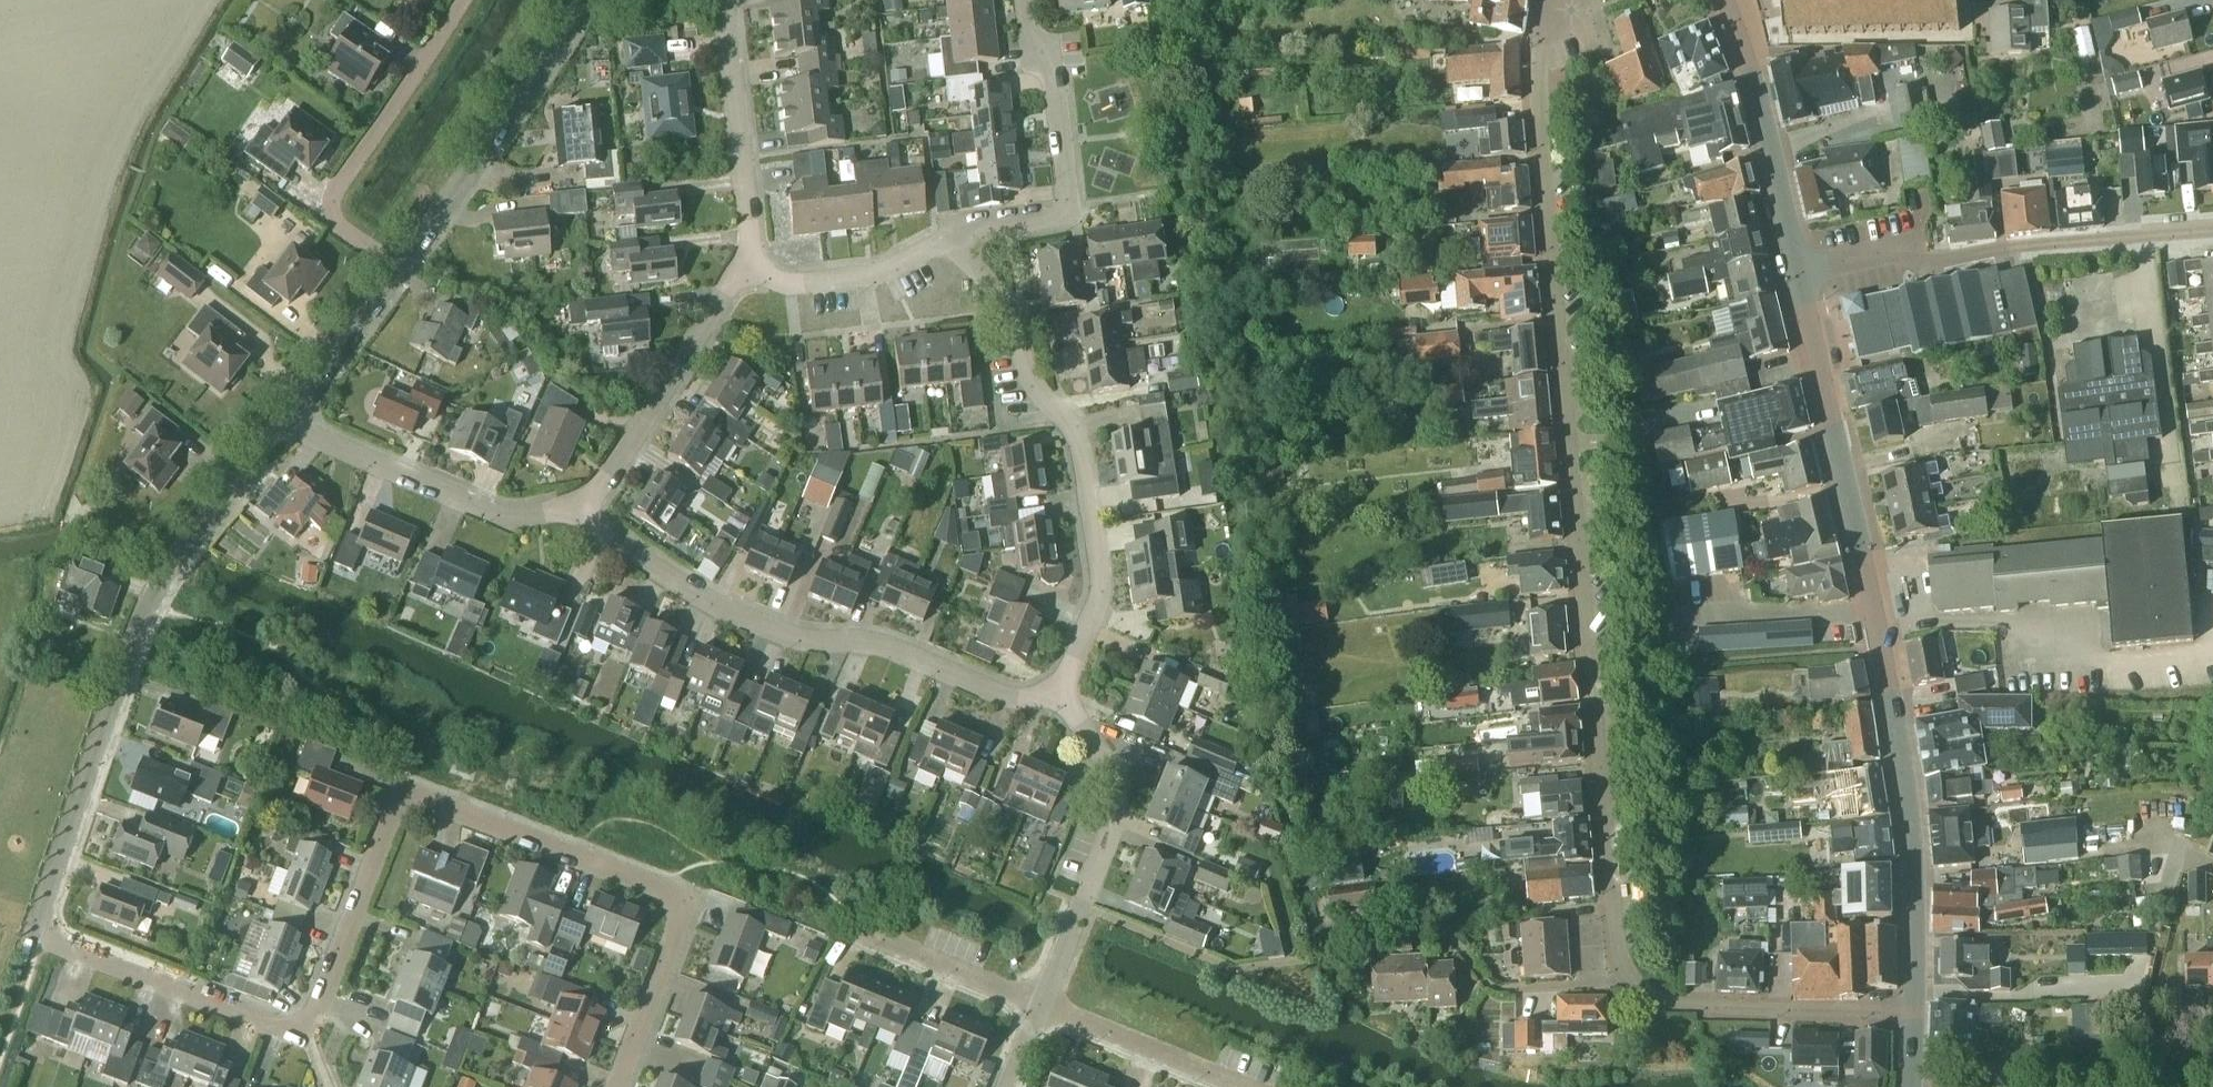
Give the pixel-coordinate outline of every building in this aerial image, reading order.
[(817,27),(816,12),(829,11),(828,0),(791,0),(792,4),(770,6),(773,32),(817,27)] [(947,8),(948,12),(992,7),(991,0),(946,0),(947,8)] [(1111,6),(1110,0),(1061,0),(1062,12),(1111,6)] [(1124,9),(1151,6),(1151,0),(1124,0),(1124,9)] [(1469,25),(1525,33),(1530,0),(1428,0),(1473,1),(1469,25)] [(1784,35),(1960,31),(1959,0),(1782,0),(1784,35)] [(2021,10),(1991,12),(1993,55),(2031,52),(2029,29),(2049,28),(2048,0),(2020,0),(2021,10)] [(948,19),(950,38),(995,33),(992,7),(948,12),(947,8),(936,9),(937,20),(948,19)] [(2114,33),(2142,26),(2137,10),(2092,22),(2100,53),(2106,52),(2115,36),(2114,33)] [(2154,51),(2155,51),(2192,42),(2184,13),(2147,22),(2154,51)] [(1619,105),(1663,91),(1668,90),(1643,14),(1615,23),(1627,60),(1607,66),(1619,105)] [(386,59),(373,50),(380,39),(344,15),(330,35),(341,43),(324,68),(363,94),(370,83),(374,86),(382,74),(378,71),(386,59)] [(1663,91),(1667,105),(1725,90),(1720,77),(1728,73),(1708,24),(1659,44),(1672,74),(1673,74),(1678,86),(1668,90),(1663,91)] [(798,55),(799,69),(835,64),(832,40),(819,41),(817,27),(773,32),(776,58),(798,55)] [(944,80),(945,80),(978,76),(976,63),(998,61),(995,33),(950,38),(939,39),(944,80)] [(688,129),(691,129),(689,114),(687,114),(683,81),(663,83),(661,64),(663,63),(660,39),(625,43),(628,67),(649,65),(651,85),(647,85),(649,106),(653,105),(655,118),(650,119),(653,138),(660,137),(661,146),(674,144),(673,136),(689,134),(688,129)] [(222,60),(247,78),(259,61),(234,43),(222,60)] [(1403,59),(1436,57),(1436,45),(1403,47),(1403,59)] [(876,46),(863,48),(865,60),(877,59),(876,46)] [(1491,80),(1492,100),(1521,99),(1520,46),(1490,47),(1445,50),(1447,83),(1491,80)] [(1786,127),(1820,118),(1818,110),(1861,100),(1862,106),(1875,104),(1870,76),(1881,74),(1879,66),(1916,59),(1915,46),(1875,47),(1843,46),(1845,55),(1837,56),(1836,51),(1816,55),(1817,60),(1808,62),(1806,56),(1771,64),(1786,127)] [(1953,71),(1965,60),(1953,48),(1941,58),(1953,71)] [(2108,57),(2101,59),(2105,78),(2125,74),(2124,67),(2108,57)] [(782,110),(826,105),(825,90),(838,89),(835,64),(799,69),(801,82),(779,84),(782,110)] [(2170,111),(2171,110),(2208,101),(2200,71),(2162,82),(2170,111)] [(2142,89),(2138,73),(2111,80),(2115,96),(2142,89)] [(978,76),(945,80),(948,104),(969,101),(971,117),(1011,112),(1008,86),(979,90),(978,76)] [(1895,91),(1900,117),(1925,112),(1920,86),(1895,91)] [(901,87),(887,89),(889,101),(902,99),(901,87)] [(1725,90),(1667,105),(1621,117),(1637,175),(1664,168),(1659,148),(1680,143),(1679,141),(1687,139),(1694,166),(1724,158),(1723,155),(1749,148),(1733,87),(1725,90)] [(828,119),(826,105),(782,110),(785,136),(807,133),(809,146),(844,142),(841,118),(828,119)] [(1481,158),(1492,157),(1527,153),(1524,122),(1497,125),(1496,108),(1455,112),(1457,132),(1478,130),(1481,158)] [(286,156),(295,163),(308,172),(316,160),(320,163),(328,151),(324,148),(332,137),(295,110),(277,135),(264,126),(244,153),(273,174),(286,156)] [(586,181),(612,178),(609,152),(600,153),(595,111),(559,115),(563,151),(558,151),(559,167),(584,164),(586,181)] [(918,112),(905,113),(907,127),(919,126),(918,112)] [(1014,139),(1011,112),(971,117),(973,133),(952,135),(953,146),(1014,139)] [(1981,130),(1978,116),(1960,120),(1963,134),(1981,130)] [(188,148),(199,135),(177,117),(166,131),(188,148)] [(2006,149),(2001,122),(1981,125),(1986,153),(2006,149)] [(871,130),(872,138),(886,137),(885,123),(876,124),(871,130)] [(2176,129),(2179,156),(2192,154),(2195,191),(2212,189),(2212,126),(2176,129)] [(2121,157),(2135,156),(2139,196),(2169,193),(2165,148),(2152,149),(2152,155),(2146,156),(2144,141),(2154,140),(2153,128),(2143,129),(2143,128),(2119,130),(2121,157)] [(1909,181),(1935,179),(1932,132),(1907,133),(1909,181)] [(2081,138),(2045,142),(2048,180),(2085,176),(2081,138)] [(975,153),(977,170),(1017,165),(1014,139),(953,146),(954,156),(975,153)] [(1825,149),(1827,163),(1796,170),(1808,220),(1840,212),(1836,197),(1883,190),(1875,142),(1825,149)] [(948,146),(929,147),(931,161),(950,159),(948,146)] [(1963,219),(1948,221),(1950,244),(1996,239),(1992,203),(1993,203),(1990,172),(1992,171),(1990,153),(1974,155),(1976,172),(1964,174),(1968,205),(1961,205),(1963,219)] [(810,154),(792,156),(793,169),(812,166),(810,154)] [(1484,183),(1484,190),(1509,187),(1509,190),(1530,188),(1528,169),(1503,171),(1501,159),(1438,165),(1440,191),(1465,188),(1465,184),(1484,183)] [(872,219),(899,216),(892,160),(866,163),(872,219)] [(892,160),(899,216),(925,213),(920,169),(900,171),(898,160),(892,160)] [(1596,162),(1599,188),(1616,186),(1613,160),(1596,162)] [(1722,201),(1729,200),(1760,193),(1752,160),(1726,166),(1683,180),(1686,190),(1693,192),(1697,204),(1703,202),(1722,201)] [(856,190),(842,191),(846,231),(873,228),(872,219),(866,163),(853,165),(856,190)] [(977,170),(979,185),(958,188),(961,211),(991,208),(989,195),(1020,191),(1017,165),(977,170)] [(826,178),(813,179),(820,234),(846,231),(842,191),(828,193),(826,178)] [(820,234),(813,179),(801,180),(803,196),(788,198),(793,237),(820,234)] [(635,230),(680,225),(676,194),(641,198),(639,184),(613,187),(616,217),(634,215),(635,230)] [(2045,186),(2002,191),(2007,237),(2050,233),(2045,186)] [(250,203),(272,219),(284,203),(263,187),(250,203)] [(1531,209),(1530,188),(1509,190),(1509,187),(1484,190),(1485,191),(1486,191),(1488,213),(1531,209)] [(2100,190),(2056,195),(2060,232),(2104,227),(2100,190)] [(584,191),(549,195),(550,210),(558,215),(587,212),(584,191)] [(1621,197),(1601,201),(1604,217),(1614,214),(1615,216),(1625,214),(1621,197)] [(1711,210),(1683,217),(1685,226),(1712,220),(1716,239),(1717,240),(1720,240),(1760,230),(1753,201),(1751,201),(1711,210)] [(506,258),(548,253),(544,213),(493,219),(497,249),(504,248),(506,258)] [(1484,272),(1484,273),(1523,269),(1522,258),(1536,257),(1532,218),(1478,222),(1482,262),(1483,262),(1484,272)] [(1140,226),(1148,282),(1161,280),(1158,261),(1169,260),(1163,223),(1140,226)] [(1148,282),(1140,226),(1118,229),(1124,267),(1133,265),(1135,284),(1148,282)] [(1124,267),(1118,229),(1118,227),(1088,231),(1093,262),(1095,273),(1097,284),(1108,282),(1106,269),(1124,267)] [(1683,261),(1685,273),(1686,274),(1705,270),(1725,265),(1766,256),(1760,230),(1720,240),(1717,240),(1716,239),(1708,241),(1712,255),(1683,261)] [(1677,231),(1662,234),(1665,249),(1680,247),(1677,231)] [(161,245),(146,234),(135,249),(150,260),(161,245)] [(1351,257),(1378,255),(1376,236),(1349,238),(1351,257)] [(1624,242),(1626,256),(1641,253),(1639,245),(1632,240),(1624,242)] [(632,286),(676,281),(672,250),(637,254),(636,241),(609,244),(612,273),(630,271),(632,286)] [(1095,273),(1093,262),(1082,264),(1079,246),(1039,252),(1043,281),(1095,273)] [(245,288),(272,308),(280,298),(289,304),(300,290),(309,297),(326,275),(315,266),(318,262),(306,254),(303,257),(292,249),(271,276),(260,268),(245,288)] [(159,274),(191,298),(204,280),(173,256),(159,274)] [(1725,265),(1705,270),(1708,286),(1725,282),(1730,305),(1775,295),(1767,257),(1766,256),(1725,265)] [(1617,277),(1628,275),(1625,257),(1614,259),(1617,277)] [(2204,288),(2212,287),(2212,264),(2203,265),(2202,261),(2184,263),(2185,274),(2202,271),(2204,288)] [(2184,263),(2167,265),(2170,289),(2187,287),(2184,263)] [(1484,273),(1484,272),(1454,275),(1458,312),(1487,308),(1486,301),(1499,300),(1501,322),(1542,317),(1537,268),(1523,269),(1484,273)] [(1859,362),(1894,354),(1911,350),(1913,356),(2038,327),(2024,269),(1999,275),(1997,269),(1978,273),(1861,300),(1860,298),(1843,302),(1846,311),(1847,319),(1849,318),(1859,362)] [(1685,273),(1668,277),(1674,302),(1710,294),(1708,286),(1705,270),(1686,274),(1685,273)] [(1095,273),(1043,281),(1048,309),(1087,303),(1085,285),(1097,284),(1095,273)] [(1401,306),(1441,301),(1439,287),(1435,288),(1433,274),(1398,277),(1401,306)] [(2208,316),(2212,315),(2212,287),(2204,288),(2188,291),(2189,301),(2206,299),(2208,316)] [(1098,292),(1100,306),(1110,305),(1108,290),(1098,292)] [(1709,342),(1712,353),(1784,336),(1775,296),(1729,308),(1736,335),(1709,342)] [(409,345),(455,366),(462,352),(454,348),(463,328),(471,332),(481,310),(455,298),(449,310),(440,305),(430,327),(420,322),(409,345)] [(618,356),(617,347),(649,343),(645,309),(626,311),(624,298),(584,302),(587,325),(600,323),(604,357),(618,356)] [(1175,310),(1173,300),(1159,302),(1160,312),(1175,310)] [(571,326),(586,324),(583,303),(568,304),(571,326)] [(246,360),(233,350),(244,336),(205,306),(187,330),(202,341),(184,365),(220,394),(229,383),(232,386),(241,374),(237,371),(246,360)] [(1087,348),(1124,343),(1121,325),(1134,323),(1132,312),(1119,314),(1119,313),(1079,320),(1084,349),(1087,348)] [(2212,343),(2212,315),(2208,316),(2192,318),(2193,328),(2209,326),(2212,343)] [(506,336),(497,324),(488,331),(496,343),(506,336)] [(1512,352),(1514,377),(1547,373),(1543,327),(1491,332),(1493,354),(1512,352)] [(1459,331),(1417,335),(1419,359),(1461,356),(1459,331)] [(926,333),(917,335),(923,387),(947,385),(941,336),(926,338),(926,333)] [(947,385),(959,383),(962,410),(984,408),(978,362),(968,363),(964,333),(941,336),(947,385)] [(923,387),(917,335),(910,335),(911,340),(894,342),(900,390),(923,387)] [(1721,392),(1724,401),(1752,395),(1744,363),(1789,352),(1784,336),(1712,353),(1635,372),(1643,403),(1695,390),(1697,397),(1721,392)] [(2088,453),(2093,453),(2094,464),(2105,462),(2110,498),(2126,496),(2127,502),(2133,506),(2150,504),(2145,467),(2151,466),(2147,440),(2162,438),(2152,358),(2145,353),(2140,354),(2138,338),(2073,347),(2076,363),(2071,363),(2066,370),(2068,385),(2063,386),(2058,392),(2065,446),(2081,444),(2082,449),(2088,453)] [(1090,370),(1146,361),(1144,349),(1125,351),(1124,343),(1087,348),(1090,370)] [(2212,343),(2195,346),(2197,356),(2212,354),(2212,343)] [(2040,374),(2036,345),(2021,347),(2024,376),(2040,374)] [(1164,346),(1149,348),(1151,358),(1166,356),(1164,346)] [(1623,367),(1633,366),(1632,353),(1621,354),(1623,367)] [(536,354),(522,362),(530,378),(545,370),(536,354)] [(858,409),(879,406),(882,406),(876,357),(859,359),(859,355),(852,356),(858,409)] [(835,411),(858,409),(852,356),(843,357),(844,361),(829,363),(835,411)] [(1904,369),(1902,359),(1843,375),(1852,409),(1899,396),(1901,404),(1912,401),(1907,383),(1918,381),(1916,372),(1914,372),(1913,367),(1904,369)] [(728,361),(715,381),(748,402),(761,382),(728,361)] [(1146,361),(1090,370),(1093,393),(1130,388),(1129,377),(1148,374),(1146,361)] [(812,414),(835,411),(829,363),(806,366),(812,414)] [(1168,373),(1171,393),(1200,389),(1198,369),(1168,373)] [(786,378),(775,371),(767,384),(778,390),(786,378)] [(2200,373),(2201,384),(2212,382),(2212,371),(2200,373)] [(1509,418),(1510,430),(1552,427),(1547,376),(1505,380),(1507,399),(1472,402),(1474,421),(1509,418)] [(736,422),(748,402),(715,381),(703,401),(725,415),(720,423),(747,440),(752,432),(736,422)] [(1773,390),(1752,395),(1724,401),(1716,403),(1722,427),(1688,435),(1687,429),(1651,437),(1660,476),(1681,471),(1679,463),(1728,451),(1730,460),(1776,450),(1773,438),(1810,429),(1799,382),(1773,388),(1773,390)] [(434,419),(444,394),(420,384),(413,400),(386,389),(374,418),(411,433),(420,413),(434,419)] [(1930,397),(1912,401),(1901,404),(1867,411),(1875,446),(1905,439),(1900,414),(1916,411),(1920,427),(1934,424),(1934,425),(1989,417),(1988,412),(2029,407),(2025,384),(2008,386),(2007,384),(1985,388),(1985,389),(1930,397)] [(570,450),(581,423),(571,418),(578,403),(549,385),(533,424),(542,428),(529,457),(563,472),(572,451),(570,450)] [(1441,387),(1443,405),(1465,403),(1464,385),(1441,387)] [(1247,406),(1259,406),(1259,388),(1247,388),(1247,406)] [(129,391),(117,408),(131,419),(144,402),(129,391)] [(1117,460),(1172,452),(1163,395),(1139,398),(1142,422),(1145,421),(1147,430),(1114,435),(1117,460)] [(2186,405),(2188,420),(2212,417),(2212,402),(2186,405)] [(159,493),(176,470),(167,464),(178,449),(169,442),(179,430),(152,410),(136,431),(146,439),(125,467),(137,476),(134,479),(145,488),(148,484),(159,493)] [(511,443),(522,416),(508,410),(501,427),(467,412),(460,429),(457,428),(449,449),(489,466),(501,438),(511,443)] [(742,448),(747,440),(720,423),(715,432),(692,418),(680,437),(713,458),(721,463),(734,443),(742,448)] [(2189,426),(2191,438),(2208,435),(2208,434),(2212,433),(2212,423),(2189,426)] [(1510,436),(1516,490),(1560,484),(1553,430),(1510,436)] [(700,478),(713,458),(680,437),(667,457),(700,478)] [(1001,452),(1004,474),(1004,475),(1043,469),(1039,445),(1008,449),(1006,437),(978,441),(980,455),(1001,452)] [(1811,443),(1776,451),(1776,450),(1749,457),(1755,482),(1777,476),(1779,482),(1781,481),(1785,495),(1821,486),(1811,443)] [(903,474),(918,481),(929,455),(915,448),(903,474)] [(2193,454),(2194,465),(2212,463),(2212,451),(2193,454)] [(1179,496),(1172,452),(1117,460),(1121,485),(1159,479),(1162,498),(1179,496)] [(827,509),(850,453),(820,453),(801,499),(827,509)] [(1725,454),(1686,462),(1692,493),(1732,484),(1725,454)] [(864,493),(876,498),(889,466),(877,461),(864,493)] [(1887,496),(1931,486),(1928,476),(1939,474),(1937,462),(1882,474),(1887,496)] [(1046,494),(1043,469),(1004,475),(1004,474),(990,476),(993,501),(986,502),(988,515),(1017,511),(1015,499),(1046,494)] [(320,486),(302,471),(287,491),(275,481),(254,508),(269,519),(273,514),(279,519),(275,524),(294,539),(308,521),(320,531),(334,512),(320,501),(325,495),(318,489),(320,486)] [(1442,483),(1443,496),(1506,489),(1504,472),(1477,475),(1477,479),(1442,483)] [(762,473),(755,483),(770,492),(776,481),(762,473)] [(657,474),(644,494),(677,514),(690,494),(657,474)] [(695,503),(727,524),(734,511),(724,505),(732,492),(708,477),(700,490),(703,491),(695,503)] [(1201,484),(1203,504),(1221,501),(1218,482),(1201,484)] [(1942,483),(1931,486),(1887,496),(1892,518),(1935,508),(1933,498),(1944,495),(1942,483)] [(840,493),(821,537),(835,543),(851,505),(849,505),(852,498),(840,493)] [(1527,514),(1530,542),(1563,539),(1559,493),(1525,497),(1498,499),(1500,517),(1527,514)] [(644,494),(632,514),(664,534),(678,543),(690,523),(677,514),(644,494)] [(1497,494),(1443,499),(1445,523),(1500,518),(1497,494)] [(1766,543),(1753,546),(1757,565),(1793,557),(1796,570),(1840,559),(1824,497),(1778,508),(1780,519),(1762,523),(1766,543)] [(940,537),(957,543),(968,513),(951,507),(940,537)] [(1935,508),(1892,518),(1897,539),(1951,527),(1949,516),(1938,518),(1935,508)] [(402,563),(415,530),(370,511),(359,538),(347,533),(334,563),(352,571),(362,546),(402,563)] [(1019,524),(1017,511),(988,515),(990,529),(1002,528),(1005,550),(1016,549),(1054,544),(1050,519),(1019,524)] [(1668,582),(1744,569),(1734,511),(1659,523),(1668,582)] [(756,513),(733,549),(749,556),(758,533),(765,517),(756,513)] [(1129,548),(1133,576),(1178,570),(1176,554),(1193,552),(1189,520),(1156,525),(1159,544),(1129,548)] [(2101,527),(2103,541),(1993,551),(1993,547),(1955,551),(1955,555),(1929,558),(1937,602),(1941,601),(1942,612),(1996,607),(1997,613),(2019,611),(2019,605),(2051,602),(2051,608),(2097,603),(2098,610),(2109,609),(2113,648),(2194,640),(2182,520),(2101,527)] [(2192,529),(2191,547),(2212,548),(2212,531),(2192,529)] [(965,568),(984,571),(987,553),(983,552),(986,534),(971,532),(965,568)] [(749,556),(743,569),(765,578),(780,542),(758,533),(749,556)] [(701,559),(719,570),(732,549),(714,538),(701,559)] [(802,551),(780,542),(765,578),(786,587),(802,551)] [(1019,574),(1039,571),(1041,580),(1048,586),(1058,584),(1063,577),(1061,566),(1057,567),(1054,544),(1016,549),(1019,574)] [(2191,548),(2190,561),(2212,562),(2212,549),(2191,548)] [(471,601),(487,566),(447,549),(442,561),(424,553),(411,584),(430,592),(433,585),(471,601)] [(1569,591),(1565,562),(1555,563),(1554,552),(1508,557),(1510,575),(1522,574),(1524,596),(1569,591)] [(879,605),(901,614),(916,578),(915,578),(920,567),(889,554),(870,599),(880,603),(879,605)] [(829,605),(851,614),(871,565),(850,556),(844,569),(829,605)] [(108,617),(118,590),(99,583),(104,570),(75,559),(70,571),(66,570),(58,590),(81,598),(78,607),(108,617)] [(1849,599),(1840,559),(1796,570),(1778,574),(1779,579),(1787,577),(1792,599),(1818,593),(1821,605),(1849,599)] [(807,596),(829,605),(844,569),(822,560),(807,596)] [(302,564),(300,582),(315,584),(317,566),(302,564)] [(557,646),(571,612),(554,605),(563,585),(546,577),(544,581),(516,570),(500,607),(536,622),(530,635),(557,646)] [(1178,570),(1133,576),(1138,605),(1167,601),(1170,620),(1203,615),(1198,583),(1181,586),(1178,570)] [(988,597),(994,600),(985,621),(1034,642),(1044,619),(1015,607),(1025,582),(999,571),(988,597)] [(937,587),(916,578),(901,614),(922,623),(937,587)] [(1297,596),(1280,598),(1284,627),(1331,622),(1329,603),(1298,606),(1297,596)] [(599,627),(593,639),(610,646),(633,655),(636,650),(639,642),(627,637),(638,611),(610,599),(599,627)] [(1509,601),(1451,608),(1454,634),(1512,627),(1509,601)] [(585,638),(598,609),(584,603),(572,633),(585,638)] [(1563,626),(1567,625),(1565,609),(1528,613),(1532,657),(1566,654),(1563,626)] [(1025,665),(1034,642),(985,621),(976,643),(970,640),(964,653),(990,664),(995,652),(1025,665)] [(1812,621),(1767,624),(1769,649),(1814,646),(1812,621)] [(639,642),(636,650),(647,654),(641,667),(647,669),(658,674),(651,691),(664,696),(671,679),(676,667),(664,661),(675,634),(647,622),(639,642)] [(1767,624),(1699,628),(1701,653),(1769,649),(1767,624)] [(1943,640),(1907,647),(1914,687),(1946,681),(1943,665),(1948,664),(1943,640)] [(671,679),(664,696),(677,702),(683,687),(704,696),(721,657),(699,648),(689,672),(676,667),(671,679)] [(704,696),(699,708),(720,717),(719,720),(732,726),(733,723),(745,696),(732,690),(743,666),(721,657),(704,696)] [(1842,698),(1843,704),(1870,698),(1864,663),(1839,668),(1809,671),(1812,700),(1842,698)] [(1148,664),(1138,689),(1177,705),(1189,710),(1199,687),(1187,681),(1187,680),(1148,664)] [(1576,664),(1532,669),(1534,682),(1514,684),(1498,686),(1499,696),(1512,694),(1514,708),(1541,704),(1542,704),(1580,700),(1576,664)] [(1199,685),(1227,697),(1234,680),(1206,668),(1199,685)] [(1983,674),(1955,679),(1958,695),(1986,690),(1983,674)] [(758,701),(747,728),(769,738),(774,725),(790,686),(768,677),(758,701)] [(576,679),(569,695),(581,701),(589,684),(576,679)] [(1689,681),(1692,716),(1713,714),(1711,694),(1720,693),(1719,679),(1689,681)] [(812,695),(790,686),(774,725),(774,726),(772,731),(793,740),(789,750),(802,755),(815,725),(802,720),(812,695)] [(1450,709),(1480,704),(1477,688),(1447,692),(1450,709)] [(1166,730),(1177,705),(1138,689),(1127,713),(1166,730)] [(745,696),(733,723),(747,728),(758,701),(745,696)] [(1285,698),(1286,709),(1301,707),(1300,696),(1285,698)] [(1926,777),(1926,779),(1973,771),(1973,770),(1988,768),(1982,731),(2033,731),(2033,698),(1958,697),(1961,715),(1917,723),(1926,777)] [(835,734),(856,743),(871,707),(850,698),(843,714),(831,709),(820,734),(833,740),(835,734)] [(222,742),(233,712),(206,702),(201,717),(162,701),(151,730),(196,748),(201,734),(222,742)] [(1854,770),(1853,763),(1880,759),(1871,703),(1842,707),(1848,742),(1825,745),(1828,773),(1835,773),(1854,770)] [(893,716),(871,707),(856,743),(877,752),(874,758),(887,763),(898,737),(886,732),(893,716)] [(1508,739),(1508,743),(1583,734),(1583,731),(1580,708),(1529,715),(1531,725),(1523,726),(1524,737),(1508,739)] [(1812,731),(1832,729),(1831,715),(1811,717),(1812,731)] [(1319,735),(1317,718),(1302,720),(1304,737),(1319,735)] [(943,768),(944,769),(959,733),(938,724),(931,740),(919,735),(908,760),(921,766),(919,771),(939,779),(943,768)] [(1490,741),(1491,741),(1520,737),(1518,724),(1489,728),(1490,741)] [(291,747),(297,732),(285,727),(279,742),(291,747)] [(981,742),(959,733),(944,769),(965,778),(963,784),(975,789),(986,763),(974,758),(981,742)] [(1584,759),(1583,734),(1508,743),(1511,763),(1584,759)] [(1187,757),(1233,776),(1241,757),(1195,738),(1187,757)] [(313,779),(304,804),(348,820),(361,786),(327,774),(335,753),(305,742),(294,772),(313,779)] [(254,753),(249,765),(265,772),(270,759),(254,753)] [(1478,757),(1446,761),(1448,776),(1480,773),(1478,757)] [(1028,805),(1043,769),(1022,760),(1015,776),(1003,771),(992,796),(1004,802),(1003,806),(1023,815),(1028,805)] [(211,804),(222,775),(191,763),(186,777),(144,761),(133,789),(179,807),(184,793),(211,804)] [(1247,791),(1250,783),(1239,779),(1200,763),(1195,777),(1171,767),(1160,794),(1198,810),(1205,793),(1218,798),(1221,791),(1233,795),(1236,787),(1247,791)] [(889,776),(869,767),(862,783),(882,792),(889,776)] [(252,769),(246,783),(259,788),(264,774),(252,769)] [(1065,778),(1043,769),(1028,805),(1049,814),(1046,820),(1059,825),(1070,800),(1058,794),(1065,778)] [(1847,797),(1850,820),(1889,815),(1881,769),(1854,773),(1854,770),(1835,773),(1838,798),(1847,797)] [(1542,792),(1544,819),(1584,815),(1582,782),(1558,784),(1558,777),(1537,778),(1536,770),(1520,772),(1521,793),(1542,792)] [(1930,809),(1959,805),(1974,804),(1973,799),(1985,797),(1983,782),(1975,783),(1973,771),(1926,779),(1930,809)] [(891,779),(886,790),(900,797),(906,786),(891,779)] [(2072,782),(2058,784),(2059,797),(2073,795),(2072,782)] [(253,811),(261,790),(246,785),(238,806),(253,811)] [(2021,786),(2002,788),(2004,800),(2022,798),(2021,786)] [(1386,812),(1404,811),(1404,788),(1385,789),(1386,812)] [(965,791),(959,803),(973,809),(978,797),(965,791)] [(1191,827),(1198,810),(1160,794),(1149,821),(1173,831),(1167,845),(1194,857),(1204,833),(1191,827)] [(980,797),(969,823),(982,828),(994,803),(980,797)] [(1748,807),(1725,809),(1727,826),(1749,825),(1748,807)] [(1973,830),(1971,810),(1930,813),(1935,867),(1976,864),(1975,848),(1991,846),(1989,828),(1973,830)] [(142,831),(124,823),(112,853),(153,869),(158,855),(163,852),(182,860),(193,832),(149,815),(142,831)] [(1894,860),(1889,815),(1850,820),(1830,823),(1835,856),(1854,854),(1855,865),(1894,860)] [(1258,834),(1279,843),(1286,828),(1265,819),(1258,834)] [(1565,856),(1566,863),(1593,861),(1589,819),(1553,823),(1554,839),(1541,840),(1541,838),(1501,842),(1503,861),(1565,856)] [(2075,820),(2020,826),(2023,851),(2047,848),(2047,847),(2078,843),(2075,820)] [(1749,827),(1750,844),(1781,842),(1779,825),(1749,827)] [(330,856),(326,854),(330,841),(294,827),(285,852),(295,856),(289,873),(324,886),(331,867),(327,865),(330,856)] [(1033,842),(1021,871),(1042,880),(1054,850),(1033,842)] [(488,854),(462,844),(453,865),(419,851),(409,876),(414,878),(406,898),(451,916),(464,880),(477,885),(488,854)] [(231,856),(219,852),(214,864),(227,869),(231,856)] [(1149,852),(1139,877),(1178,893),(1188,868),(1149,852)] [(1241,856),(1235,870),(1256,879),(1262,865),(1241,856)] [(2117,859),(2118,871),(2119,882),(2143,880),(2141,857),(2117,859)] [(1524,860),(1528,904),(1565,901),(1564,899),(1595,896),(1593,866),(1566,868),(1566,864),(1563,864),(1563,861),(1554,861),(1553,858),(1524,860)] [(1480,859),(1456,863),(1458,873),(1481,868),(1480,859)] [(2104,860),(2105,872),(2118,871),(2117,859),(2104,860)] [(1204,861),(1197,880),(1226,892),(1234,873),(1204,861)] [(553,879),(519,865),(500,914),(533,927),(527,942),(545,949),(555,923),(556,924),(566,898),(548,891),(553,879)] [(1892,869),(1842,870),(1842,891),(1843,909),(1843,918),(1893,917),(1892,869)] [(1935,887),(1935,906),(1966,907),(2005,905),(2024,901),(2023,890),(2037,889),(2036,869),(2013,871),(1996,872),(1972,874),(1971,886),(1961,885),(1959,888),(1935,887)] [(2188,872),(2188,904),(2207,904),(2207,872),(2188,872)] [(278,901),(307,912),(308,913),(312,903),(317,905),(324,886),(289,873),(278,901)] [(1198,922),(1185,917),(1192,899),(1178,893),(1139,877),(1129,901),(1167,918),(1170,919),(1164,932),(1204,948),(1213,926),(1199,921),(1198,922)] [(1329,891),(1332,910),(1379,903),(1376,883),(1367,885),(1366,879),(1329,884),(1330,890),(1329,891)] [(1725,880),(1725,910),(1769,909),(1768,880),(1725,880)] [(239,881),(233,895),(244,899),(250,886),(239,881)] [(149,914),(154,901),(167,906),(171,896),(133,882),(128,895),(103,885),(92,915),(134,931),(141,911),(149,914)] [(1834,909),(1834,891),(1813,892),(1814,924),(1791,924),(1791,959),(1794,959),(1794,1000),(1839,1000),(1838,943),(1838,930),(1840,930),(1840,924),(1837,924),(1837,909),(1834,909)] [(1842,891),(1834,891),(1834,909),(1843,909),(1842,891)] [(177,893),(173,903),(195,912),(198,902),(177,893)] [(561,978),(572,948),(577,949),(584,931),(629,948),(642,913),(596,895),(587,920),(566,912),(548,960),(543,971),(561,978)] [(2024,904),(2024,901),(2005,905),(1966,907),(1935,906),(1933,931),(1980,934),(1980,922),(1987,922),(1987,925),(1995,925),(1996,923),(2049,915),(2046,901),(2024,904)] [(262,919),(270,922),(274,912),(266,909),(262,919)] [(710,965),(744,978),(763,931),(785,940),(791,924),(760,912),(754,926),(729,916),(710,965)] [(1524,952),(1569,949),(1567,922),(1522,925),(1524,952)] [(1503,925),(1504,939),(1518,938),(1517,924),(1503,925)] [(258,953),(293,967),(301,948),(296,946),(300,936),(269,925),(258,953)] [(1268,930),(1271,956),(1290,953),(1287,928),(1268,930)] [(1838,930),(1838,943),(1839,1000),(1865,1000),(1865,989),(1897,988),(1895,928),(1840,930),(1838,930)] [(408,953),(399,977),(441,993),(450,969),(444,967),(452,943),(423,932),(414,955),(408,953)] [(2087,956),(2148,956),(2147,933),(2087,933),(2087,956)] [(1385,938),(1386,952),(1413,950),(1412,936),(1385,938)] [(802,957),(814,962),(821,946),(809,940),(802,957)] [(2208,940),(2208,957),(2186,957),(2186,988),(2212,988),(2212,940),(2208,940)] [(1730,955),(1719,955),(1718,992),(1758,993),(1759,982),(1763,982),(1763,952),(1759,952),(1760,942),(1730,941),(1730,955)] [(1972,945),(1972,942),(1942,942),(1942,978),(1959,979),(1969,991),(2011,991),(2011,970),(1991,971),(1991,968),(1995,968),(1995,945),(1972,945)] [(1439,944),(1426,945),(1427,956),(1427,958),(1427,957),(1440,957),(1439,944)] [(1571,976),(1569,949),(1524,952),(1526,980),(1571,976)] [(1505,952),(1506,966),(1520,965),(1519,951),(1505,952)] [(286,986),(293,967),(258,953),(247,982),(278,993),(281,984),(286,986)] [(548,960),(531,953),(525,968),(542,974),(543,971),(548,960)] [(1426,956),(1373,959),(1376,1004),(1429,1000),(1427,965),(1426,956)] [(1454,963),(1427,965),(1429,1000),(1430,1009),(1457,1007),(1454,963)] [(855,1017),(870,980),(847,971),(834,1004),(817,997),(806,1026),(823,1033),(826,1024),(848,1033),(855,1017)] [(243,994),(247,982),(226,974),(221,986),(243,994)] [(431,1017),(441,993),(399,977),(390,1001),(396,1004),(387,1027),(416,1038),(425,1014),(431,1017)] [(557,1008),(552,1021),(594,1037),(604,1012),(582,1004),(586,991),(550,977),(540,1002),(557,1008)] [(892,990),(870,980),(855,1017),(866,1022),(856,1047),(867,1051),(877,1026),(892,990)] [(905,1057),(908,1058),(909,1058),(922,1026),(906,1020),(915,999),(892,990),(877,1026),(899,1035),(892,1052),(894,1052),(905,1057)] [(92,1041),(106,1003),(85,995),(79,1011),(68,1006),(64,1015),(51,1010),(41,1037),(67,1047),(72,1034),(92,1041)] [(691,996),(682,1019),(722,1034),(727,1021),(738,1025),(742,1015),(691,996)] [(1554,1053),(1554,1035),(1607,1035),(1607,998),(1558,998),(1558,1022),(1516,1022),(1516,1050),(1541,1050),(1541,1053),(1554,1053)] [(779,1012),(751,1001),(744,1017),(772,1028),(768,1039),(778,1043),(787,1020),(777,1016),(779,1012)] [(1976,1031),(1978,1004),(1933,1002),(1931,1052),(1983,1054),(1983,1043),(1987,1043),(1987,1031),(1976,1031)] [(127,1011),(106,1003),(92,1041),(112,1049),(102,1076),(127,1085),(142,1045),(129,1040),(133,1031),(121,1027),(127,1011)] [(2076,1050),(2116,1047),(2114,1003),(2073,1006),(2076,1050)] [(954,1057),(969,1021),(946,1011),(937,1033),(922,1026),(909,1058),(908,1058),(904,1068),(896,1086),(916,1086),(921,1075),(928,1057),(950,1066),(954,1057)] [(717,1047),(722,1034),(682,1019),(674,1042),(725,1061),(728,1051),(717,1047)] [(584,1062),(594,1037),(552,1021),(542,1046),(521,1038),(516,1050),(558,1066),(562,1054),(584,1062)] [(991,1030),(969,1021),(954,1057),(976,1067),(991,1030)] [(1840,1036),(1813,1036),(1813,1031),(1793,1031),(1793,1068),(1812,1068),(1811,1074),(1804,1074),(1804,1084),(1807,1086),(1829,1086),(1830,1086),(1830,1083),(1839,1083),(1840,1036)] [(189,1078),(204,1040),(183,1032),(177,1048),(165,1043),(162,1052),(149,1047),(136,1082),(148,1086),(163,1086),(169,1071),(189,1078)] [(361,1076),(388,1086),(405,1086),(412,1068),(405,1066),(414,1043),(385,1032),(376,1055),(370,1052),(361,1076)] [(1844,1072),(1847,1072),(1847,1086),(1876,1086),(1877,1079),(1881,1079),(1888,1073),(1889,1033),(1856,1032),(1856,1053),(1844,1052),(1844,1072)] [(240,1082),(227,1077),(230,1068),(219,1064),(225,1048),(204,1040),(189,1078),(209,1086),(238,1086),(240,1082)] [(786,1063),(794,1049),(780,1042),(773,1057),(786,1063)] [(450,1045),(447,1052),(461,1058),(464,1050),(450,1045)] [(558,1066),(516,1050),(512,1063),(533,1071),(527,1086),(575,1086),(553,1078),(558,1066)] [(447,1052),(442,1067),(456,1072),(461,1058),(447,1052)] [(706,1059),(701,1072),(729,1083),(735,1070),(706,1059)] [(980,1072),(991,1076),(995,1065),(984,1061),(980,1072)] [(1091,1071),(1072,1063),(1068,1074),(1057,1069),(1050,1086),(1085,1086),(1091,1071)] [(1968,1064),(1967,1086),(1969,1086),(2008,1086),(2009,1066),(1968,1064)] [(844,1074),(833,1070),(828,1082),(839,1086),(844,1074)] [(1091,1071),(1085,1086),(1107,1086),(1110,1078),(1091,1071)] [(729,1083),(701,1072),(696,1085),(701,1086),(728,1086),(729,1083)] [(760,1086),(795,1086),(765,1075),(760,1086)] [(357,1086),(388,1086),(361,1076),(357,1086)] [(656,1086),(687,1086),(660,1077),(656,1086)]
